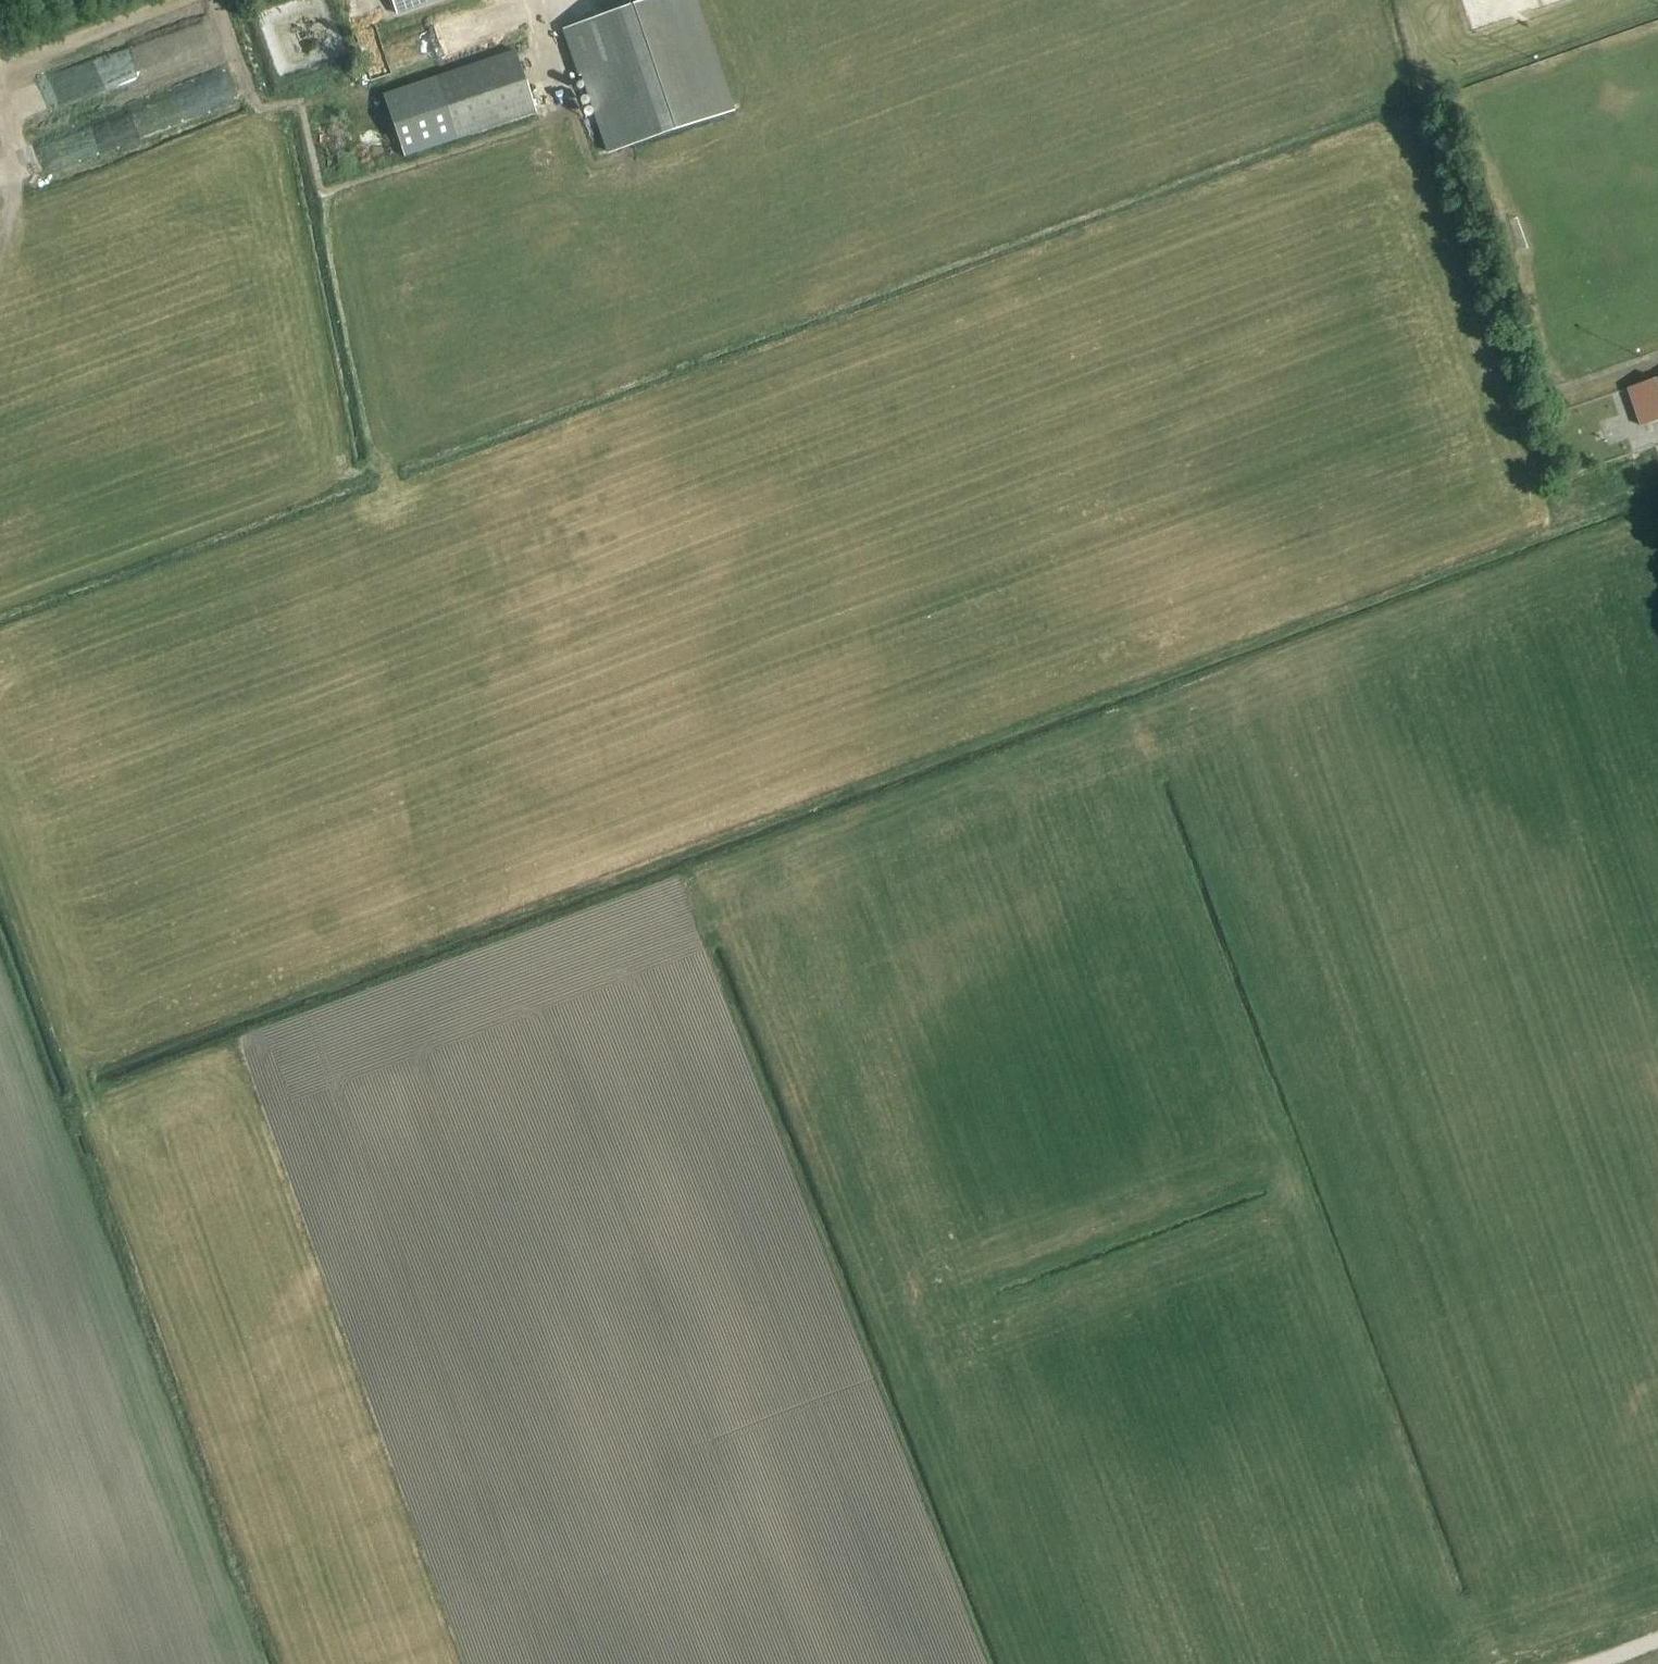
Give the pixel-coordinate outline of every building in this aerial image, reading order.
[(436,0),(391,0),(396,14),(436,0)] [(695,0),(655,0),(562,31),(578,79),(580,78),(606,155),(733,113),(695,0)] [(515,52),(384,94),(403,154),(534,112),(515,52)] [(8,190),(1,166),(0,166),(0,192),(8,190)] [(1632,391),(1645,428),(1657,424),(1657,382),(1632,391)]
